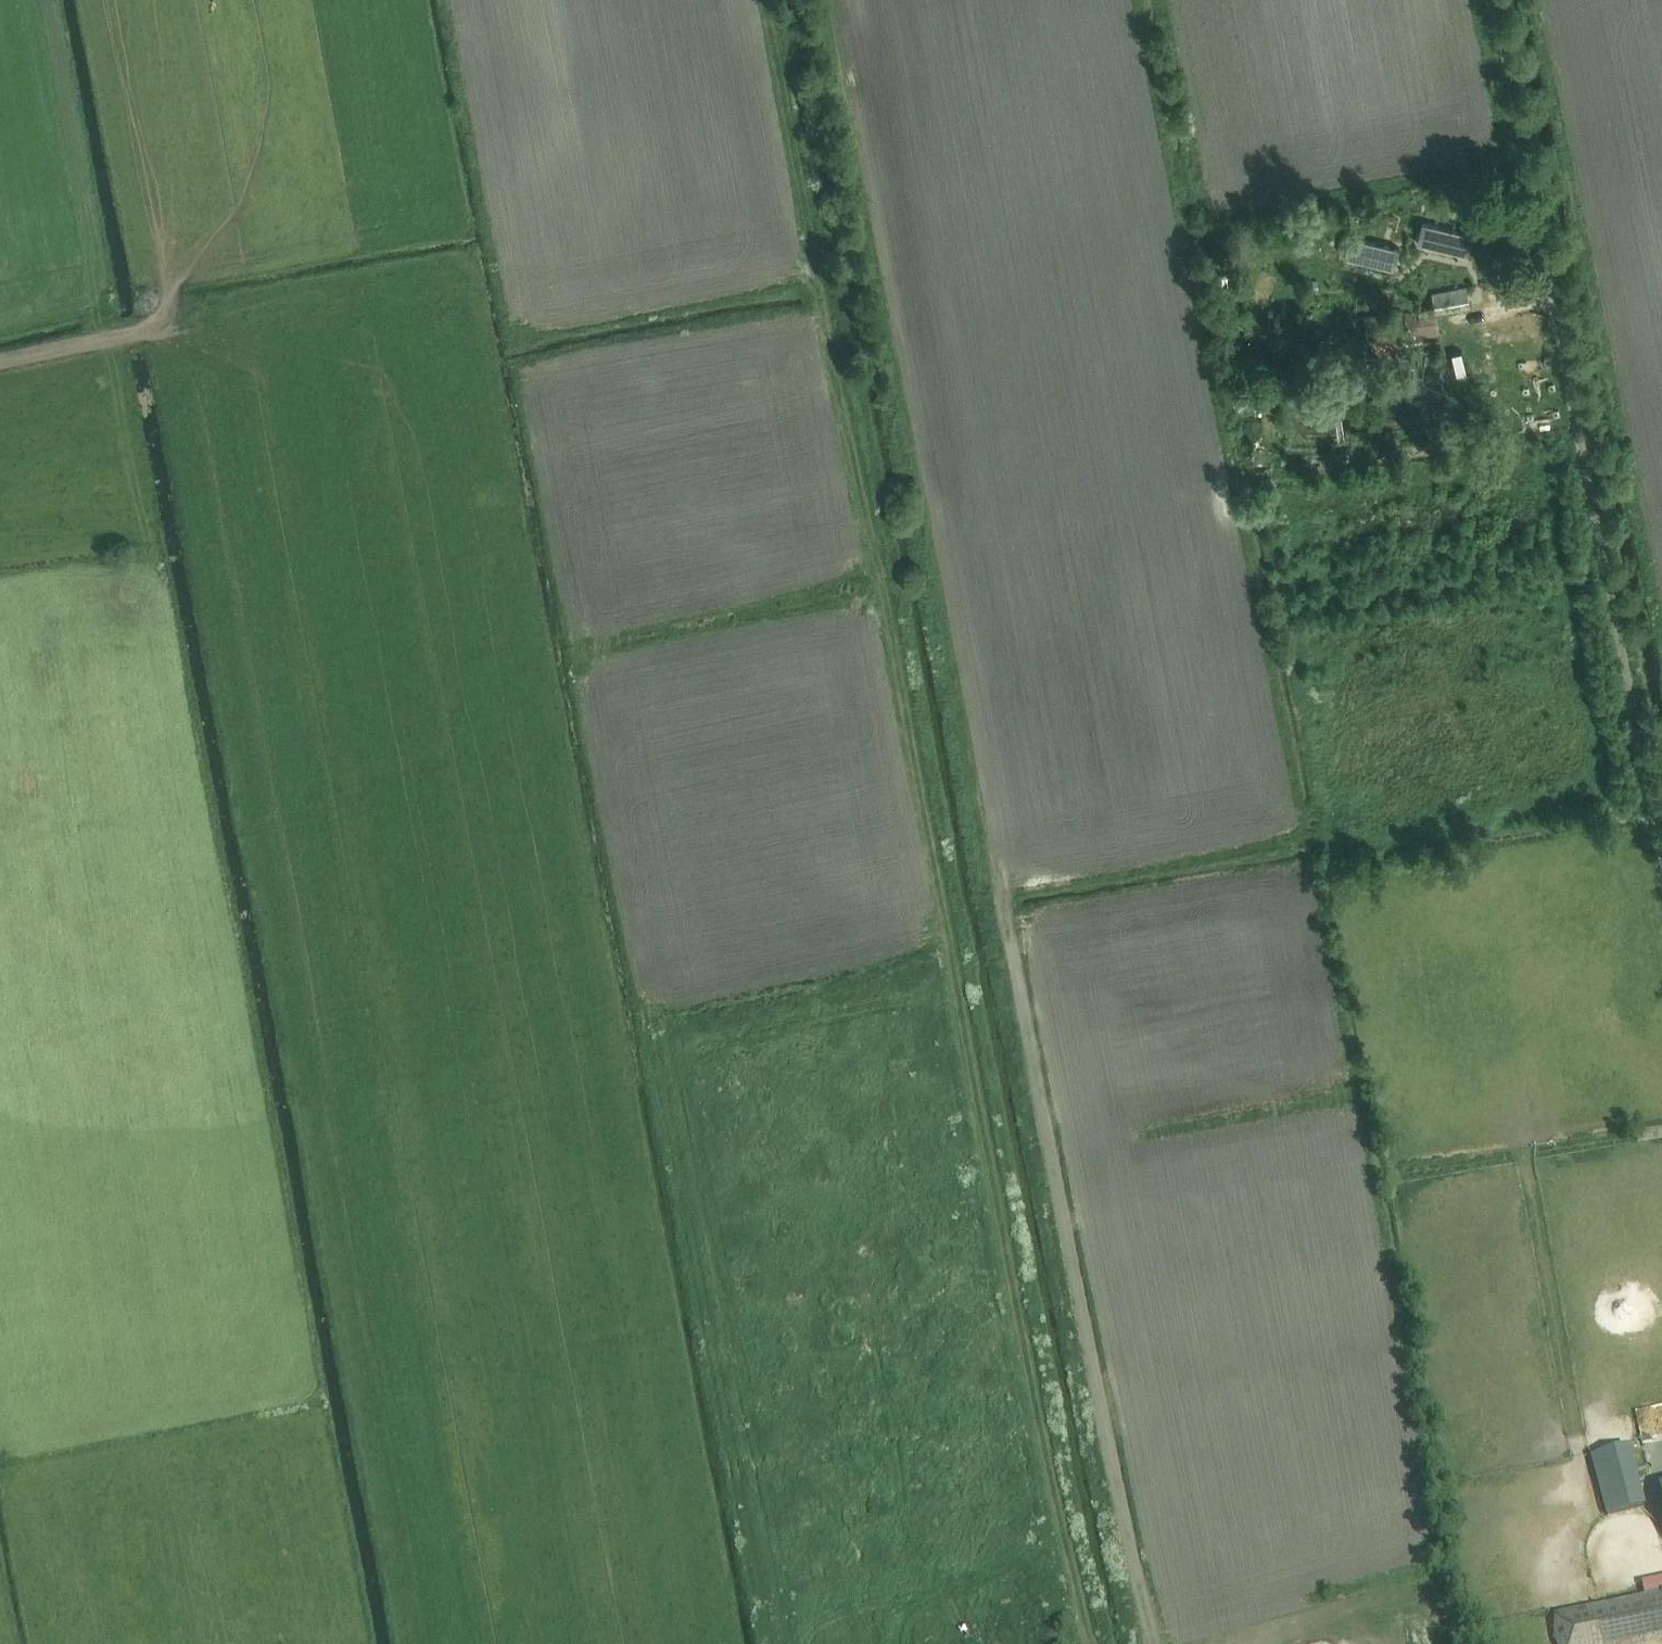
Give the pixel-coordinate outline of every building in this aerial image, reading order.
[(1423,220),(1418,242),(1460,252),(1465,231),(1423,220)] [(1358,236),(1353,258),(1395,268),(1400,247),(1358,236)] [(1470,305),(1467,285),(1417,293),(1423,335),(1440,332),(1437,310),(1470,305)] [(1370,342),(1396,337),(1392,314),(1366,319),(1370,342)] [(1556,1643),(1626,1643),(1661,1636),(1661,1591),(1555,1615),(1553,1639),(1556,1643)]
